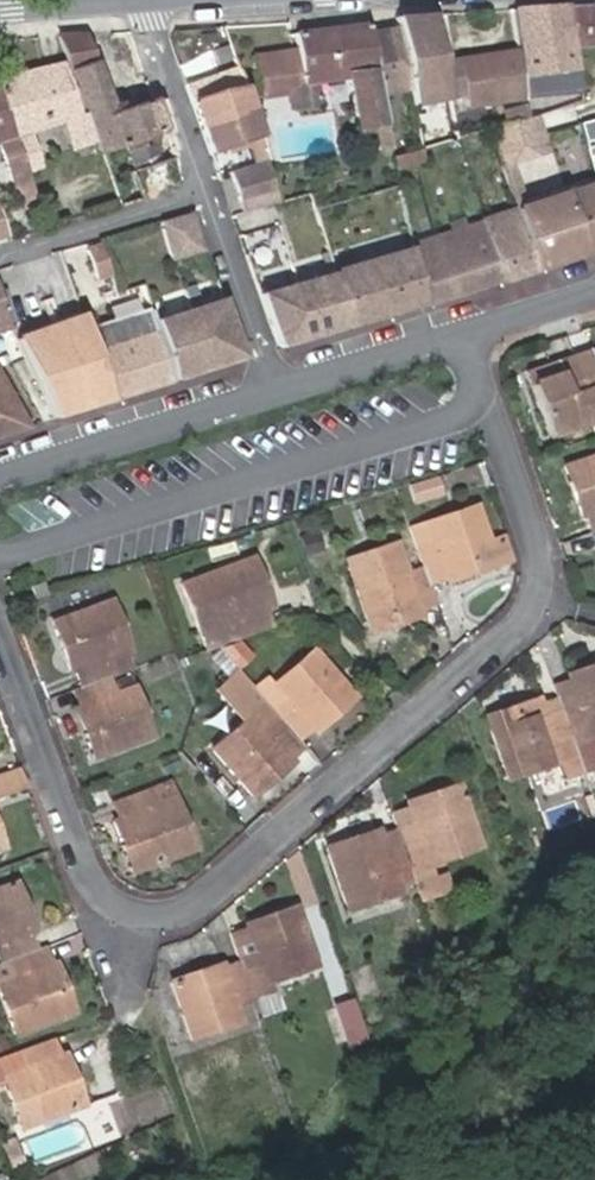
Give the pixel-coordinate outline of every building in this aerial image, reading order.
[(594,47),(594,4),(567,6),(574,48),(594,47)] [(574,48),(567,6),(512,9),(518,50),(522,77),(577,69),(574,48)] [(450,98),(442,60),(433,14),(395,17),(397,27),(409,87),(412,105),(450,98)] [(297,49),(255,55),(261,99),(285,95),(287,109),(321,105),(318,82),(344,79),(355,132),(387,126),(381,93),(370,32),(369,24),(295,33),(297,49)] [(409,87),(397,27),(370,32),(381,93),(409,87)] [(164,131),(153,98),(111,113),(92,61),(81,34),(59,35),(87,113),(96,139),(101,153),(164,131)] [(522,77),(518,50),(459,59),(464,95),(466,107),(526,99),(522,77)] [(464,95),(459,59),(442,60),(450,98),(464,95)] [(63,63),(0,78),(0,92),(28,173),(40,167),(28,133),(62,121),(80,115),(63,63)] [(246,87),(240,67),(226,72),(231,92),(246,87)] [(191,103),(209,154),(248,142),(261,137),(263,136),(246,87),(231,92),(191,103)] [(0,92),(0,147),(5,159),(23,209),(39,204),(28,173),(0,92)] [(529,117),(527,106),(502,113),(505,124),(529,117)] [(96,139),(87,113),(80,115),(62,121),(71,148),(96,139)] [(541,135),(536,115),(529,117),(505,124),(488,129),(501,166),(513,163),(517,162),(511,145),(541,135)] [(579,122),(586,146),(594,144),(594,117),(579,122)] [(174,159),(164,131),(101,153),(120,206),(141,199),(134,173),(174,159)] [(546,152),(541,135),(511,145),(517,162),(546,152)] [(266,156),(261,137),(248,142),(254,160),(266,156)] [(424,162),(421,149),(392,157),(395,170),(424,162)] [(266,160),(230,171),(243,213),(278,202),(266,160)] [(525,196),(513,163),(501,166),(515,208),(565,191),(563,184),(525,196)] [(566,192),(565,191),(515,208),(536,270),(594,250),(594,183),(566,192)] [(536,270),(515,208),(479,220),(480,221),(410,243),(411,248),(424,305),(501,281),(501,282),(536,270)] [(0,209),(0,239),(9,236),(0,209)] [(203,250),(192,212),(159,222),(170,259),(203,250)] [(100,245),(86,249),(96,277),(109,273),(100,245)] [(336,271),(352,327),(424,305),(411,248),(336,271)] [(336,271),(260,293),(278,345),(282,348),(352,327),(336,271)] [(10,327),(0,294),(0,330),(10,327)] [(244,357),(222,298),(154,320),(173,380),(244,357)] [(154,320),(150,307),(87,328),(112,400),(173,380),(154,320)] [(87,328),(83,315),(15,339),(54,418),(112,400),(87,328)] [(572,358),(592,413),(594,412),(594,361),(593,362),(591,356),(589,352),(572,358)] [(592,413),(572,358),(558,363),(557,360),(525,371),(547,436),(594,420),(592,413)] [(0,379),(0,435),(27,427),(0,379)] [(564,466),(581,518),(586,517),(591,532),(594,531),(594,455),(564,466)] [(443,495),(437,476),(408,486),(414,504),(443,495)] [(499,565),(490,540),(478,505),(409,527),(423,568),(429,584),(445,579),(446,583),(499,565)] [(512,561),(503,535),(490,540),(499,565),(512,561)] [(429,584),(423,568),(408,572),(397,541),(344,559),(370,635),(423,617),(421,609),(435,604),(429,584)] [(274,624),(268,610),(273,608),(254,557),(180,584),(204,648),(274,624)] [(46,592),(42,580),(30,584),(34,596),(46,592)] [(133,665),(129,652),(131,651),(113,600),(51,622),(70,673),(74,672),(80,686),(107,674),(133,665)] [(356,699),(313,649),(271,684),(287,700),(273,711),(278,718),(298,741),(311,729),(304,721),(323,704),(335,717),(356,699)] [(566,674),(568,680),(551,686),(556,698),(572,744),(592,737),(594,736),(594,664),(566,674)] [(153,737),(135,686),(114,693),(107,674),(80,686),(72,689),(78,707),(89,703),(98,727),(82,733),(92,760),(153,737)] [(541,704),(538,697),(512,706),(517,722),(544,712),(541,704)] [(575,757),(572,744),(556,698),(541,704),(544,712),(517,722),(512,706),(485,716),(507,781),(575,757)] [(98,727),(89,703),(78,707),(73,709),(82,733),(98,727)] [(335,717),(323,704),(304,721),(311,729),(315,733),(335,717)] [(298,741),(278,718),(267,730),(252,713),(211,748),(253,798),(276,778),(265,766),(285,750),(292,759),(304,748),(298,741)] [(592,737),(572,744),(575,757),(581,772),(594,768),(594,745),(592,737)] [(292,759),(285,750),(265,766),(276,778),(295,762),(292,759)] [(24,784),(18,767),(0,774),(0,793),(24,784)] [(196,850),(170,782),(112,804),(117,819),(127,816),(136,840),(121,845),(131,874),(196,850)] [(481,848),(459,783),(430,793),(435,809),(411,817),(408,807),(390,814),(395,830),(407,867),(412,884),(432,878),(429,866),(481,848)] [(435,809),(430,793),(406,801),(408,807),(411,817),(435,809)] [(136,840),(127,816),(117,819),(112,822),(121,845),(136,840)] [(401,893),(394,871),(407,867),(395,830),(381,834),(379,829),(325,847),(347,912),(401,893)] [(418,904),(451,892),(445,875),(413,886),(418,904)] [(0,887),(0,962),(36,949),(30,935),(36,933),(16,881),(0,887)] [(317,968),(295,906),(243,924),(245,930),(229,935),(238,962),(244,979),(262,973),(266,985),(317,968)] [(64,985),(48,991),(39,967),(49,963),(44,946),(36,949),(0,962),(0,999),(13,1035),(74,1012),(64,985)] [(64,985),(55,961),(49,963),(39,967),(48,991),(64,985)] [(244,979),(238,962),(223,967),(222,962),(170,980),(191,1042),(243,1025),(235,1005),(251,1000),(250,998),(244,979)] [(266,985),(262,973),(244,979),(250,998),(269,992),(266,985)] [(363,1035),(350,998),(332,1004),(345,1041),(363,1035)] [(64,1053),(58,1055),(52,1038),(0,1057),(0,1083),(2,1083),(20,1129),(84,1105),(64,1053)] [(12,1137),(0,1142),(0,1143),(2,1149),(14,1144),(12,1137)] [(23,1168),(14,1144),(2,1149),(11,1173),(23,1168)]
